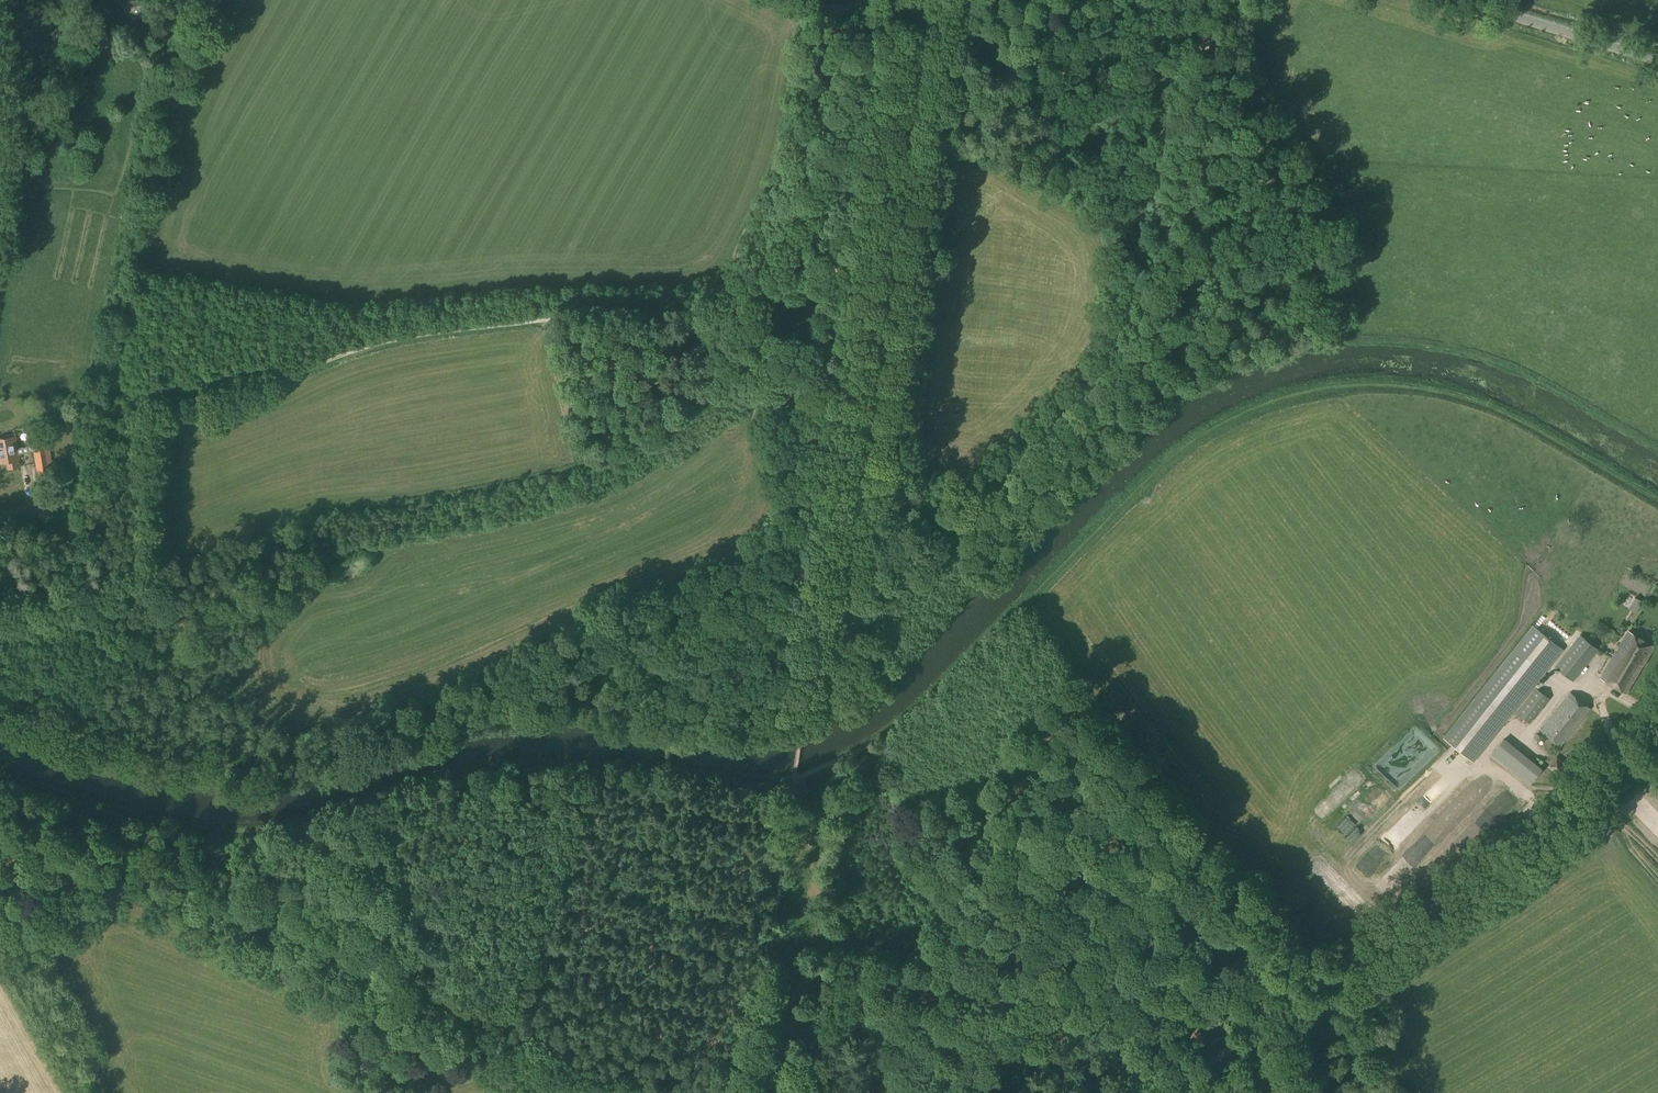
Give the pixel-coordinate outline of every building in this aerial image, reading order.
[(144,24),(151,18),(142,7),(135,13),(144,24)] [(38,478),(49,476),(42,433),(33,435),(33,437),(32,437),(31,437),(30,438),(29,439),(28,440),(27,441),(27,442),(27,443),(27,444),(27,445),(27,446),(27,447),(28,447),(28,448),(29,449),(30,450),(31,450),(32,451),(34,451),(34,452),(38,478)] [(27,446),(16,448),(14,434),(6,435),(7,437),(0,438),(0,462),(6,461),(8,469),(17,467),(16,460),(18,459),(17,454),(34,452),(34,451),(32,451),(31,450),(30,450),(29,449),(28,448),(28,447),(27,447),(27,446)] [(1563,649),(1533,626),(1530,629),(1515,648),(1443,738),(1451,745),(1473,762),(1544,672),(1563,649)] [(1627,694),(1655,647),(1628,631),(1600,677),(1627,694)] [(1597,649),(1580,635),(1555,666),(1573,680),(1597,649)] [(1529,723),(1549,699),(1536,688),(1516,712),(1529,723)] [(1560,747),(1590,709),(1569,693),(1539,731),(1560,747)] [(1529,785),(1542,769),(1504,737),(1490,754),(1529,785)] [(1403,747),(1382,769),(1403,790),(1424,767),(1403,747)] [(1427,781),(1410,790),(1415,798),(1432,789),(1427,781)] [(1652,805),(1640,819),(1657,835),(1657,811),(1652,805)]
